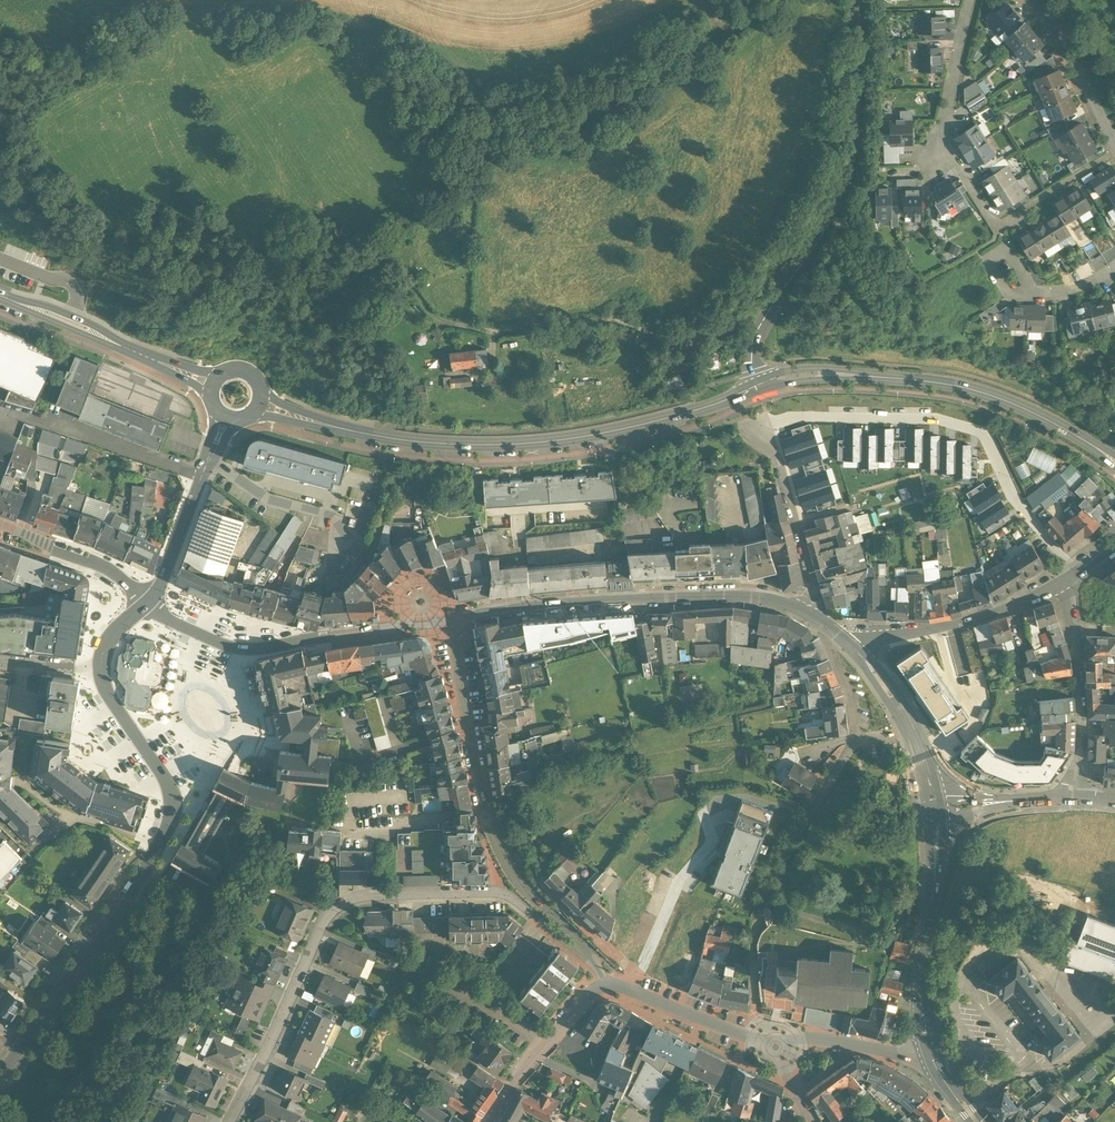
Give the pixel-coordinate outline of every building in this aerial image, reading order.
[(1005,5),(987,20),(990,24),(989,25),(995,32),(996,31),(999,35),(1016,21),(1018,19),(1014,14),(1015,13),(1010,8),(1009,9),(1005,5)] [(943,17),(918,18),(919,33),(944,33),(943,17)] [(1016,21),(999,35),(1004,40),(1005,39),(1020,26),(1016,21)] [(1020,26),(1005,39),(1015,50),(1033,35),(1023,23),(1020,26)] [(1033,35),(1015,50),(1024,60),(1042,45),(1033,35)] [(927,41),(907,42),(907,50),(919,50),(919,49),(927,49),(927,41)] [(927,49),(919,49),(919,50),(920,71),(941,71),(940,48),(927,49)] [(1040,54),(1028,63),(1033,68),(1045,61),(1040,54)] [(1052,57),(1046,61),(1045,61),(1033,68),(1036,74),(1037,73),(1037,74),(1054,63),(1052,57)] [(1037,74),(1039,78),(1057,71),(1054,63),(1037,74)] [(1039,78),(1035,80),(1040,92),(1064,83),(1059,70),(1057,71),(1039,78)] [(988,88),(983,80),(978,84),(982,91),(988,88)] [(975,82),(969,85),(977,96),(982,93),(975,82)] [(1064,83),(1040,92),(1046,106),(1069,97),(1064,83)] [(977,96),(969,85),(964,89),(971,100),(977,96)] [(971,100),(965,103),(970,111),(987,101),(982,93),(977,96),(971,100)] [(1069,97),(1046,106),(1051,120),(1062,116),(1075,111),(1069,97)] [(911,112),(902,112),(902,119),(904,119),(904,121),(911,121),(911,112)] [(1062,116),(1051,120),(1043,123),(1049,133),(1066,123),(1062,116)] [(911,121),(904,121),(904,119),(902,119),(896,120),(896,122),(890,122),(891,144),(903,144),(912,143),(911,121)] [(1066,123),(1049,133),(1052,140),(1059,136),(1059,135),(1070,129),(1066,123)] [(1070,129),(1059,135),(1059,136),(1066,149),(1088,136),(1081,123),(1070,129)] [(976,125),(955,138),(959,145),(963,153),(985,139),(976,125)] [(1088,136),(1066,149),(1073,161),(1073,162),(1084,156),(1096,149),(1088,136)] [(985,139),(963,153),(967,160),(968,159),(972,166),(976,164),(993,153),(985,139)] [(903,144),(891,144),(883,144),(884,153),(898,153),(903,153),(903,144)] [(898,153),(884,153),(884,162),(899,162),(898,153)] [(993,153),(976,164),(981,171),(989,167),(998,161),(993,153)] [(1084,156),(1073,162),(1073,161),(1066,165),(1071,173),(1088,162),(1084,156)] [(998,161),(989,167),(993,174),(1006,166),(1008,165),(1004,157),(998,161)] [(993,174),(982,181),(991,195),(1014,180),(1006,166),(993,174)] [(1089,180),(1097,193),(1114,182),(1114,171),(1112,166),(1089,180)] [(915,178),(896,179),(897,188),(903,188),(903,187),(915,186),(915,178)] [(954,189),(948,178),(935,186),(937,189),(932,192),(937,200),(934,201),(939,208),(942,213),(946,210),(954,205),(957,209),(967,203),(961,193),(957,187),(954,189)] [(966,189),(959,178),(953,182),(957,187),(961,193),(966,189)] [(1014,180),(991,195),(1000,209),(1010,203),(1023,194),(1014,180)] [(915,186),(903,187),(903,188),(904,220),(921,220),(920,186),(915,186)] [(890,187),(875,188),(876,218),(891,217),(891,205),(890,187)] [(1090,207),(1078,187),(1065,195),(1077,215),(1090,207)] [(1023,194),(1010,203),(1014,208),(1027,200),(1023,194)] [(1077,215),(1065,195),(1051,203),(1057,213),(1063,223),(1064,223),(1077,215)] [(946,210),(942,213),(939,208),(937,217),(944,219),(946,210)] [(1104,216),(1111,228),(1114,226),(1114,210),(1104,216)] [(1057,213),(1044,221),(1056,241),(1070,232),(1064,223),(1063,223),(1057,213)] [(1056,241),(1044,221),(1041,221),(1038,223),(1036,226),(1031,229),(1043,249),(1056,241)] [(1031,229),(1017,238),(1030,257),(1043,249),(1031,229)] [(1094,242),(1101,253),(1112,246),(1105,235),(1094,242)] [(1093,240),(1082,246),(1090,260),(1101,253),(1094,242),(1093,240)] [(1056,241),(1043,249),(1046,255),(1060,247),(1056,241)] [(1088,262),(1080,250),(1075,254),(1082,265),(1088,262)] [(1037,269),(1030,258),(1025,261),(1032,272),(1037,269)] [(1074,270),(1067,258),(1061,262),(1068,273),(1074,270)] [(1055,268),(1043,275),(1047,280),(1058,273),(1055,268)] [(1097,304),(1096,300),(1088,302),(1095,327),(1114,322),(1114,316),(1110,300),(1101,302),(1101,303),(1097,304)] [(1088,302),(1068,307),(1070,316),(1074,332),(1075,332),(1081,331),(1080,328),(1087,327),(1087,329),(1095,327),(1088,302)] [(994,303),(978,313),(983,321),(999,310),(994,303)] [(1026,306),(1010,306),(1010,326),(1026,327),(1026,306)] [(1043,306),(1026,306),(1026,327),(1026,329),(1043,329),(1043,314),(1043,306)] [(1052,314),(1043,314),(1043,329),(1053,330),(1052,314)] [(1070,316),(1063,317),(1068,337),(1076,335),(1075,332),(1074,332),(1070,316)] [(439,322),(432,337),(439,340),(446,325),(439,322)] [(11,332),(9,331),(9,332),(0,328),(0,386),(9,390),(4,401),(35,410),(38,402),(39,403),(39,401),(59,353),(60,352),(58,352),(47,347),(46,346),(46,347),(35,342),(34,341),(33,342),(23,338),(23,337),(22,336),(21,337),(11,332)] [(486,349),(450,353),(453,367),(488,363),(486,349)] [(450,353),(443,354),(446,370),(453,369),(453,367),(450,353)] [(674,353),(663,354),(664,361),(675,361),(674,353)] [(170,424),(90,392),(101,365),(76,355),(70,370),(68,369),(64,377),(66,378),(56,404),(81,414),(78,419),(159,451),(170,424)] [(495,372),(488,372),(489,386),(497,385),(496,378),(495,372)] [(471,376),(451,379),(451,386),(472,384),(471,376)] [(1103,393),(1114,414),(1114,394),(1111,388),(1103,393)] [(791,431),(793,436),(811,430),(809,424),(791,431)] [(843,461),(860,461),(861,435),(861,428),(843,428),(843,440),(843,460),(843,461)] [(877,461),(893,461),(893,441),(893,429),(877,429),(877,435),(877,461)] [(905,462),(922,462),(922,435),(922,429),(905,429),(905,441),(905,461),(905,462)] [(816,445),(811,430),(793,436),(780,440),(786,455),(816,445)] [(0,432),(0,446),(14,452),(16,445),(18,439),(0,432)] [(877,468),(877,461),(877,435),(861,435),(860,461),(860,468),(877,468)] [(922,462),(922,468),(938,468),(938,441),(938,435),(922,435),(922,462)] [(342,483),(347,462),(346,462),(264,438),(256,438),(250,443),(248,448),(244,466),(267,472),(267,470),(332,489),(335,482),(342,483)] [(938,473),(954,473),(954,445),(954,441),(938,441),(938,468),(938,473)] [(790,469),(802,465),(821,459),(816,445),(786,455),(790,469)] [(954,477),(970,477),(970,458),(970,445),(954,445),(954,473),(954,477)] [(0,446),(0,459),(9,463),(14,452),(0,446)] [(1027,463),(1051,474),(1057,461),(1034,450),(1027,463)] [(19,454),(14,452),(9,463),(9,464),(18,468),(27,472),(31,459),(19,454)] [(58,462),(37,456),(36,469),(55,475),(55,473),(56,473),(58,462)] [(823,465),(821,459),(802,465),(804,471),(823,465)] [(53,477),(48,495),(52,496),(49,506),(59,509),(67,492),(77,467),(61,463),(57,478),(53,477)] [(18,468),(9,464),(4,475),(14,479),(18,468)] [(804,471),(805,476),(825,470),(823,465),(804,471)] [(1068,465),(1057,474),(1063,480),(1074,472),(1068,465)] [(830,485),(825,470),(805,476),(794,480),(799,495),(830,485)] [(1041,471),(1033,476),(1037,482),(1045,477),(1041,471)] [(548,476),(550,502),(616,498),(612,472),(598,473),(598,476),(563,479),(563,475),(548,476)] [(755,472),(739,473),(744,484),(743,485),(746,491),(744,492),(747,498),(745,499),(748,505),(747,506),(750,512),(748,513),(751,519),(749,520),(753,526),(764,520),(755,472)] [(1083,472),(1067,484),(1069,486),(1074,490),(1088,477),(1083,472)] [(719,474),(701,475),(706,518),(718,524),(721,518),(717,516),(720,510),(716,509),(719,503),(715,501),(718,495),(714,494),(717,488),(713,486),(719,475),(719,474)] [(1057,474),(1034,491),(1040,502),(1064,482),(1063,480),(1057,474)] [(14,479),(4,475),(0,486),(10,490),(14,479)] [(485,506),(550,502),(548,476),(534,477),(534,481),(498,483),(498,479),(483,480),(485,506)] [(1095,507),(1087,497),(1094,489),(1097,486),(1088,477),(1074,490),(1083,499),(1078,504),(1083,508),(1094,518),(1103,511),(1098,504),(1095,507)] [(156,482),(146,478),(144,487),(142,502),(142,506),(152,508),(153,508),(155,491),(156,482)] [(165,485),(156,482),(155,491),(165,492),(165,485)] [(1064,482),(1040,502),(1046,508),(1069,486),(1067,484),(1064,482)] [(965,494),(968,499),(986,488),(982,483),(965,494)] [(968,499),(977,514),(999,499),(1001,498),(992,484),(986,488),(968,499)] [(804,509),(815,505),(834,499),(830,485),(799,495),(804,509)] [(0,486),(0,487),(0,513),(16,520),(26,493),(20,491),(19,493),(10,490),(0,486)] [(144,487),(133,486),(133,501),(142,502),(144,487)] [(777,486),(765,488),(763,492),(764,497),(768,497),(768,496),(778,494),(777,486)] [(1103,495),(1097,486),(1094,489),(1099,498),(1103,495)] [(1040,502),(1034,491),(1026,497),(1033,508),(1040,502)] [(72,494),(67,492),(59,509),(59,511),(74,516),(80,518),(81,514),(82,514),(86,499),(72,494)] [(1103,501),(1107,507),(1114,503),(1114,497),(1112,493),(1102,499),(1103,501)] [(43,494),(33,526),(52,532),(59,511),(59,509),(49,506),(52,496),(48,495),(43,494)] [(778,494),(768,496),(768,497),(773,522),(786,519),(782,508),(783,508),(779,494),(778,494)] [(836,505),(834,499),(815,505),(817,511),(836,505)] [(976,515),(985,528),(1001,517),(1008,513),(999,499),(977,514),(976,515)] [(133,501),(132,501),(129,520),(139,525),(142,506),(142,502),(133,501)] [(1103,501),(1098,504),(1103,511),(1107,507),(1103,501)] [(1046,508),(1040,502),(1033,508),(1031,511),(1044,526),(1054,518),(1046,508)] [(393,509),(379,505),(375,521),(390,525),(393,509)] [(619,511),(621,524),(658,517),(650,505),(619,511)] [(152,508),(142,506),(139,525),(139,529),(136,536),(146,540),(149,533),(152,508)] [(202,511),(181,570),(180,569),(175,582),(206,597),(211,585),(219,586),(222,579),(224,574),(227,564),(228,564),(228,563),(231,554),(232,554),(232,553),(232,552),(235,543),(236,543),(236,542),(239,533),(240,533),(240,532),(243,522),(244,522),(244,521),(212,509),(212,508),(210,507),(209,508),(207,507),(202,511)] [(1083,508),(1069,519),(1083,535),(1098,523),(1094,518),(1083,508)] [(74,516),(59,511),(52,532),(68,537),(74,516)] [(851,512),(843,513),(846,522),(846,524),(853,522),(851,512)] [(819,527),(804,531),(807,542),(816,539),(836,533),(837,533),(836,532),(839,531),(837,524),(846,522),(843,513),(817,519),(819,527)] [(82,514),(81,514),(80,518),(74,539),(80,541),(89,516),(82,514)] [(129,520),(115,514),(110,524),(104,521),(95,546),(125,559),(136,536),(139,529),(139,525),(129,520)] [(80,518),(74,516),(68,537),(74,539),(80,518)] [(104,521),(89,516),(80,541),(95,546),(104,521)] [(294,516),(285,529),(294,534),(302,522),(294,516)] [(988,534),(1005,523),(1001,517),(985,528),(988,534)] [(922,530),(938,529),(938,518),(921,519),(922,530)] [(1044,526),(1065,551),(1075,542),(1061,526),(1054,518),(1044,526)] [(773,522),(765,524),(767,538),(773,537),(792,533),(787,519),(786,519),(773,522)] [(1083,535),(1069,519),(1061,526),(1075,542),(1083,535)] [(375,521),(372,520),(365,546),(376,557),(373,561),(368,566),(387,584),(393,578),(402,568),(389,543),(390,527),(390,525),(375,521)] [(846,522),(837,524),(839,531),(836,532),(837,533),(836,533),(840,547),(852,543),(846,524),(846,522)] [(415,540),(415,523),(401,524),(402,526),(390,527),(389,543),(402,568),(423,565),(415,540)] [(429,527),(423,529),(421,523),(415,523),(415,540),(423,565),(445,564),(441,555),(438,548),(437,548),(429,527)] [(270,528),(248,564),(251,565),(261,567),(276,543),(281,535),(270,528)] [(475,530),(477,538),(484,536),(483,535),(481,528),(475,530)] [(568,533),(553,535),(526,539),(527,552),(604,543),(602,528),(568,533)] [(622,528),(606,531),(607,539),(624,536),(622,528)] [(294,534),(285,529),(281,535),(276,543),(286,549),(295,535),(294,534)] [(489,556),(490,559),(499,558),(502,558),(497,533),(483,535),(484,536),(486,544),(489,556)] [(792,533),(773,537),(775,550),(781,549),(783,556),(796,553),(792,533)] [(146,540),(136,536),(125,559),(147,570),(151,554),(154,544),(146,540)] [(477,538),(479,545),(486,544),(484,536),(477,538)] [(773,537),(767,538),(768,541),(770,551),(775,550),(773,537)] [(816,539),(807,542),(809,549),(818,546),(816,539)] [(652,540),(625,542),(632,579),(677,577),(675,552),(652,554),(652,540)] [(768,541),(752,545),(754,577),(776,572),(770,551),(768,541)] [(1028,541),(1017,547),(1021,552),(1031,546),(1028,541)] [(261,567),(259,571),(256,583),(264,585),(271,571),(272,572),(286,549),(276,543),(261,567)] [(453,543),(439,547),(438,548),(441,555),(455,551),(453,543)] [(745,543),(738,544),(739,573),(747,573),(745,547),(745,543)] [(840,547),(835,548),(836,552),(839,563),(851,560),(850,558),(860,555),(858,543),(852,543),(840,547)] [(160,547),(154,544),(151,554),(147,570),(154,573),(159,555),(162,547),(161,546),(160,547)] [(455,551),(441,555),(445,564),(457,602),(482,598),(479,578),(473,579),(468,561),(481,558),(489,556),(486,544),(479,545),(455,551)] [(726,544),(711,545),(713,575),(739,573),(738,544),(733,544),(726,544)] [(689,550),(682,551),(684,577),(713,575),(711,545),(689,547),(689,550)] [(752,545),(745,547),(747,573),(747,578),(754,577),(752,545)] [(0,546),(0,553),(8,555),(10,549),(0,546)] [(314,549),(300,546),(293,560),(311,564),(314,549)] [(818,546),(809,549),(811,555),(820,552),(818,546)] [(1031,546),(1021,552),(1034,574),(1037,572),(1036,570),(1044,566),(1031,546)] [(10,549),(8,555),(6,565),(0,563),(0,575),(15,579),(14,583),(22,585),(24,578),(44,584),(44,582),(48,562),(10,549)] [(321,551),(314,549),(311,564),(310,565),(315,566),(316,564),(320,565),(321,560),(319,560),(321,551)] [(675,552),(677,577),(684,577),(682,551),(675,551),(675,552)] [(820,552),(811,555),(814,563),(822,561),(829,559),(827,555),(826,551),(820,552)] [(1034,574),(1021,552),(1010,559),(1012,563),(1013,563),(1023,579),(1023,578),(1030,574),(1032,576),(1034,574)] [(0,553),(0,563),(6,565),(8,555),(0,553)] [(796,553),(783,556),(785,565),(798,562),(796,553)] [(860,555),(850,558),(851,560),(839,563),(840,567),(843,566),(853,563),(855,571),(863,569),(860,555)] [(481,558),(486,577),(492,576),(490,559),(489,556),(481,558)] [(527,566),(499,568),(499,558),(490,559),(492,576),(495,597),(529,593),(528,570),(527,566)] [(368,566),(365,569),(363,567),(356,560),(342,575),(343,583),(344,591),(345,596),(350,615),(350,616),(352,622),(376,618),(373,599),(387,584),(368,566)] [(822,561),(814,563),(815,570),(824,568),(822,561)] [(54,564),(48,562),(44,582),(51,584),(54,564)] [(248,564),(239,562),(238,568),(250,571),(251,565),(248,564)] [(605,562),(566,566),(568,590),(607,586),(605,563),(605,562)] [(628,562),(605,563),(607,591),(633,590),(632,584),(628,562)] [(785,565),(778,566),(784,592),(803,588),(798,562),(785,565)] [(853,563),(843,566),(845,573),(855,571),(853,563)] [(1023,579),(1013,563),(1012,563),(1003,569),(1015,589),(1016,591),(1019,589),(1018,587),(1026,582),(1023,578),(1023,579)] [(82,574),(54,564),(51,584),(58,587),(64,588),(63,596),(85,599),(87,584),(86,583),(81,576),(82,574)] [(250,571),(246,585),(243,584),(242,587),(254,590),(256,583),(259,571),(261,567),(251,565),(250,571)] [(566,566),(528,570),(529,593),(568,590),(566,566)] [(824,568),(815,570),(819,582),(819,584),(840,578),(846,577),(845,573),(843,566),(840,567),(828,570),(827,567),(824,568)] [(969,571),(972,586),(973,588),(986,585),(985,581),(982,568),(969,571)] [(1015,589),(1003,569),(992,576),(993,576),(1006,597),(1009,595),(1008,593),(1015,589)] [(1102,580),(1114,584),(1114,569),(1102,580)] [(866,571),(858,573),(859,581),(860,587),(862,587),(862,584),(866,584),(866,580),(866,574),(866,571)] [(846,577),(840,578),(842,584),(845,585),(859,581),(858,573),(846,577)] [(924,575),(906,576),(907,588),(907,592),(916,591),(925,591),(924,575)] [(941,577),(924,575),(925,591),(925,594),(933,593),(931,584),(940,582),(941,577)] [(486,577),(479,578),(482,598),(495,597),(492,576),(486,577)] [(960,576),(953,578),(954,580),(956,592),(962,591),(960,576)] [(992,576),(985,581),(986,585),(992,604),(1002,597),(1003,599),(1006,597),(993,576),(992,576)] [(297,595),(282,590),(280,594),(271,619),(292,624),(292,623),(300,599),(302,593),(306,580),(301,578),(299,577),(295,590),(298,591),(297,595)] [(887,577),(878,578),(879,588),(886,587),(887,577)] [(840,578),(819,584),(823,596),(842,593),(845,592),(842,584),(840,578)] [(219,586),(211,585),(206,597),(222,604),(227,607),(233,584),(228,582),(222,579),(219,586)] [(873,580),(866,580),(866,584),(867,589),(867,593),(867,598),(867,603),(878,603),(875,582),(873,580)] [(940,582),(931,584),(933,593),(934,597),(947,594),(956,592),(954,580),(940,582)] [(243,584),(234,582),(233,584),(227,607),(248,612),(254,590),(242,587),(243,584)] [(264,585),(256,583),(254,590),(248,612),(271,619),(280,594),(263,588),(264,585)] [(326,584),(325,597),(345,596),(344,591),(343,583),(326,584)] [(976,600),(962,604),(965,615),(979,611),(992,606),(992,604),(986,585),(973,588),(976,600)] [(899,588),(898,588),(898,601),(908,602),(907,592),(907,588),(899,588)] [(925,594),(925,591),(916,591),(915,621),(930,622),(929,613),(928,614),(925,594)] [(24,608),(37,606),(42,592),(23,593),(24,608)] [(42,592),(37,606),(44,606),(49,594),(49,593),(42,592)] [(325,599),(302,593),(300,599),(292,623),(317,630),(318,624),(325,599)] [(842,593),(823,596),(827,608),(842,607),(845,607),(842,593)] [(63,596),(49,594),(44,606),(37,606),(36,618),(32,640),(40,640),(56,640),(58,640),(63,596)] [(947,594),(934,597),(935,605),(948,602),(947,599),(947,594)] [(85,599),(63,596),(58,640),(79,636),(85,599)] [(345,596),(325,597),(325,598),(325,599),(318,624),(337,623),(352,622),(350,616),(350,615),(345,596)] [(959,606),(953,607),(952,605),(951,605),(949,599),(947,599),(948,602),(952,618),(961,616),(959,606)] [(898,601),(895,601),(894,612),(894,621),(908,621),(908,603),(908,602),(898,601)] [(948,602),(935,605),(937,612),(938,621),(952,618),(948,602)] [(867,603),(866,620),(883,620),(884,611),(878,611),(878,603),(867,603)] [(1052,603),(1033,609),(1036,620),(1038,627),(1045,625),(1047,628),(1050,627),(1059,624),(1057,621),(1052,603)] [(1033,609),(1022,612),(1025,622),(1036,620),(1033,609)] [(733,610),(714,610),(705,611),(706,623),(721,621),(721,634),(731,634),(732,621),(733,610)] [(751,612),(733,610),(732,621),(748,624),(749,624),(751,612)] [(705,611),(696,612),(697,623),(706,623),(705,611)] [(696,612),(671,614),(672,615),(673,625),(674,641),(694,639),(693,624),(697,623),(696,612)] [(760,614),(751,612),(749,624),(758,625),(760,614)] [(894,612),(887,612),(886,620),(894,621),(894,612)] [(937,612),(929,613),(930,622),(938,621),(937,612)] [(778,617),(760,614),(758,625),(757,633),(768,635),(777,636),(778,617)] [(18,615),(0,617),(0,648),(13,650),(15,640),(18,615)] [(32,640),(36,618),(18,615),(15,640),(32,640)] [(666,626),(665,616),(647,616),(649,625),(646,625),(648,636),(650,636),(660,636),(667,635),(666,626)] [(632,617),(606,619),(610,636),(611,642),(637,637),(635,627),(632,617)] [(809,630),(789,619),(778,617),(777,636),(781,636),(801,648),(807,646),(807,645),(814,642),(809,630)] [(1006,618),(989,623),(995,644),(1001,642),(1012,638),(1006,618)] [(606,619),(523,624),(527,652),(543,650),(610,636),(606,619)] [(748,624),(732,621),(731,634),(730,646),(731,646),(742,648),(747,640),(748,624)] [(981,656),(1002,652),(1001,642),(995,644),(989,623),(974,628),(974,630),(976,637),(978,643),(979,650),(981,656)] [(497,624),(474,628),(476,640),(479,663),(481,663),(483,675),(505,669),(519,666),(544,660),(543,650),(527,652),(523,624),(498,629),(497,624)] [(1059,624),(1050,627),(1052,634),(1061,631),(1059,624)] [(646,625),(635,627),(637,637),(641,658),(651,657),(654,656),(650,636),(648,636),(646,625)] [(974,630),(961,634),(963,640),(976,637),(974,630)] [(1065,643),(1061,631),(1052,634),(1056,647),(1057,646),(1065,643)] [(731,634),(721,634),(722,646),(730,646),(731,634)] [(667,635),(660,636),(664,668),(677,667),(674,636),(667,635)] [(767,641),(759,640),(758,650),(771,652),(772,646),(777,646),(777,636),(768,635),(767,641)] [(58,640),(56,640),(40,640),(39,653),(76,657),(79,636),(58,640)] [(976,637),(963,640),(965,647),(978,643),(976,637)] [(1100,637),(1086,637),(1086,650),(1100,651),(1100,637)] [(1100,637),(1100,651),(1114,651),(1114,638),(1100,637)] [(126,703),(130,707),(143,709),(148,706),(150,692),(146,688),(143,687),(143,682),(155,685),(159,681),(161,668),(158,664),(151,663),(153,651),(157,647),(155,642),(136,639),(133,643),(135,648),(132,651),(127,650),(121,657),(119,677),(128,689),(126,703)] [(418,639),(379,645),(381,658),(382,669),(388,667),(393,666),(395,666),(413,658),(413,656),(430,652),(428,646),(427,644),(425,642),(423,640),(420,640),(418,639)] [(13,650),(39,653),(40,640),(32,640),(15,640),(13,650)] [(827,661),(818,640),(814,642),(807,645),(807,646),(801,648),(802,660),(812,658),(815,665),(827,661)] [(978,643),(965,647),(966,653),(979,650),(978,643)] [(1067,648),(1065,643),(1057,646),(1058,653),(1068,652),(1067,648)] [(379,645),(372,646),(374,659),(381,658),(379,645)] [(372,646),(357,647),(361,668),(362,675),(372,672),(372,671),(371,665),(370,660),(374,659),(372,646)] [(730,646),(722,646),(695,648),(696,660),(719,659),(731,658),(731,646),(730,646)] [(742,648),(731,646),(731,658),(731,663),(771,669),(771,652),(758,650),(742,648)] [(357,647),(341,649),(343,659),(344,659),(346,671),(361,668),(357,647)] [(920,647),(897,663),(946,735),(970,719),(920,647)] [(1049,660),(1044,647),(1033,651),(1040,664),(1045,678),(1052,677),(1050,663),(1049,660)] [(341,649),(326,652),(330,669),(331,673),(346,671),(344,659),(343,659),(341,649)] [(1025,651),(1031,667),(1040,664),(1033,651),(1032,649),(1025,651)] [(979,650),(966,653),(968,660),(981,656),(979,650)] [(1100,651),(1086,650),(1086,661),(1097,661),(1114,662),(1114,651),(1100,651)] [(302,651),(255,661),(267,711),(274,710),(301,707),(299,696),(313,693),(312,690),(311,687),(308,674),(304,657),(303,657),(302,651)] [(326,652),(304,657),(308,674),(317,672),(330,669),(326,652)] [(430,652),(413,656),(413,658),(395,666),(393,666),(396,674),(400,672),(401,675),(404,674),(405,677),(411,676),(417,675),(417,674),(421,673),(437,669),(436,668),(435,668),(430,652)] [(1070,660),(1068,652),(1058,653),(1059,661),(1070,660)] [(981,656),(968,660),(972,675),(985,671),(981,656)] [(651,657),(641,658),(644,678),(653,677),(649,658),(651,658),(651,657)] [(544,660),(519,666),(523,684),(524,690),(550,685),(544,660)] [(1059,661),(1050,663),(1052,677),(1072,674),(1070,660),(1059,661)] [(815,665),(799,670),(800,672),(803,680),(808,678),(810,683),(818,681),(816,676),(832,671),(827,661),(815,665)] [(1097,661),(1086,661),(1086,670),(1099,671),(1097,661)] [(1040,664),(1031,667),(1025,669),(1028,683),(1045,679),(1045,678),(1040,664)] [(784,665),(775,667),(774,685),(782,684),(788,683),(784,665)] [(437,669),(421,673),(423,680),(438,675),(437,669)] [(505,669),(483,675),(484,683),(507,678),(505,669)] [(1099,671),(1086,670),(1085,675),(1087,687),(1095,687),(1110,687),(1109,676),(1109,674),(1099,675),(1099,671)] [(832,671),(816,676),(818,681),(810,683),(807,683),(810,694),(819,693),(819,692),(839,687),(832,671)] [(317,672),(308,674),(311,687),(318,685),(316,676),(317,672)] [(800,672),(793,674),(795,681),(803,680),(800,672)] [(416,695),(444,687),(441,675),(438,675),(423,680),(414,682),(415,689),(416,695)] [(40,695),(50,697),(53,677),(43,676),(40,695)] [(79,681),(53,677),(50,697),(46,723),(46,724),(72,728),(74,718),(73,718),(75,705),(76,705),(79,681)] [(397,678),(385,682),(387,688),(399,685),(397,678)] [(507,678),(484,683),(487,697),(517,692),(524,690),(523,684),(509,687),(507,678)] [(399,685),(387,688),(388,695),(415,689),(414,682),(399,685)] [(782,684),(774,685),(773,699),(782,698),(782,689),(783,688),(782,684)] [(420,707),(447,699),(444,687),(416,695),(420,707)] [(839,687),(819,692),(819,693),(810,694),(808,694),(809,706),(810,710),(822,708),(844,705),(843,697),(839,687)] [(1095,687),(1087,687),(1087,697),(1096,697),(1095,687)] [(517,692),(487,697),(490,714),(521,711),(517,692)] [(403,694),(393,698),(398,711),(409,707),(403,694)] [(1096,697),(1087,697),(1089,719),(1103,720),(1104,707),(1096,706),(1096,697)] [(375,698),(362,701),(364,707),(377,704),(375,698)] [(1073,698),(1047,702),(1047,710),(1061,709),(1061,712),(1063,712),(1074,712),(1073,698)] [(447,702),(421,710),(425,723),(451,716),(447,702)] [(1061,709),(1047,710),(1047,702),(1037,703),(1038,723),(1041,723),(1042,722),(1042,723),(1064,722),(1063,712),(1061,712),(1061,709)] [(377,704),(364,707),(365,710),(366,714),(379,710),(377,704)] [(844,705),(822,708),(824,723),(813,725),(812,724),(796,727),(798,742),(848,735),(844,705)] [(327,740),(328,728),(320,727),(321,717),(318,716),(315,706),(301,707),(274,710),(281,738),(294,740),(318,742),(318,739),(327,740)] [(1104,707),(1103,720),(1114,721),(1114,708),(1104,707)] [(365,710),(353,713),(356,722),(367,719),(366,714),(365,710)] [(379,710),(366,714),(367,719),(368,720),(381,716),(379,710)] [(535,710),(524,711),(525,724),(538,722),(535,710)] [(490,714),(489,714),(490,727),(482,728),(486,748),(507,745),(512,744),(510,736),(507,737),(505,726),(525,724),(524,711),(521,711),(490,714)] [(1074,712),(1063,712),(1064,722),(1075,721),(1074,712)] [(381,716),(368,720),(370,726),(382,723),(381,716)] [(451,716),(425,723),(429,737),(454,730),(455,730),(451,716)] [(46,723),(20,720),(18,732),(44,736),(46,724),(46,723)] [(1103,720),(1102,727),(1104,727),(1104,736),(1104,744),(1109,745),(1114,746),(1114,721),(1103,720)] [(1064,722),(1042,723),(1042,722),(1041,723),(1042,734),(1056,734),(1057,735),(1057,749),(1074,751),(1075,721),(1064,722)] [(382,723),(370,726),(372,733),(384,729),(382,723)] [(540,729),(530,732),(532,739),(535,738),(541,737),(554,733),(553,727),(540,729)] [(384,729),(372,733),(373,739),(374,739),(386,736),(384,729)] [(454,730),(431,737),(434,748),(444,745),(445,747),(458,744),(457,740),(459,739),(460,737),(459,734),(457,733),(455,734),(454,730)] [(554,733),(541,737),(543,745),(560,740),(564,753),(575,749),(571,737),(567,738),(566,731),(554,733)] [(386,736),(374,739),(376,746),(388,742),(386,736)] [(1104,736),(1094,736),(1088,742),(1088,761),(1103,762),(1104,750),(1105,750),(1107,750),(1108,748),(1109,747),(1109,745),(1104,744),(1104,736)] [(0,737),(0,812),(30,842),(49,823),(11,786),(15,739),(0,737)] [(527,742),(517,744),(512,744),(507,745),(509,761),(508,761),(509,767),(527,764),(529,764),(526,750),(537,747),(535,738),(532,739),(527,742)] [(994,752),(978,738),(961,754),(983,775),(1015,786),(1048,785),(1074,751),(1057,749),(1045,747),(1044,755),(1038,762),(1016,761),(994,752)] [(292,753),(280,752),(277,778),(279,778),(279,780),(278,783),(277,790),(252,783),(223,769),(214,787),(218,789),(186,846),(182,844),(172,860),(173,861),(173,860),(212,883),(211,884),(212,884),(222,868),(202,856),(235,798),(244,802),(280,812),(287,785),(288,779),(328,783),(329,770),(336,771),(337,759),(340,741),(327,740),(318,739),(318,742),(294,740),(294,744),(291,743),(291,748),(293,748),(292,753)] [(69,744),(38,740),(32,774),(83,812),(139,829),(149,799),(97,783),(68,760),(69,744)] [(388,742),(376,746),(377,752),(390,748),(388,742)] [(458,744),(445,747),(444,745),(434,748),(432,748),(435,763),(461,758),(458,744)] [(507,745),(486,748),(488,770),(508,767),(509,767),(508,761),(509,761),(507,745)] [(537,747),(526,750),(529,764),(530,764),(539,761),(540,761),(537,747)] [(790,750),(779,768),(775,779),(780,783),(785,774),(790,776),(796,766),(796,767),(799,762),(797,754),(790,750)] [(461,758),(435,763),(438,776),(463,771),(461,758)] [(539,761),(530,764),(529,764),(527,764),(529,772),(530,772),(541,769),(539,761)] [(796,767),(796,766),(790,776),(784,785),(803,797),(815,778),(796,767)] [(1105,766),(1103,786),(1114,788),(1114,768),(1105,766)] [(508,767),(488,770),(490,786),(491,786),(491,790),(493,790),(494,796),(505,793),(520,789),(534,785),(530,772),(529,772),(517,776),(516,781),(511,782),(508,767)] [(463,771),(438,776),(440,787),(466,784),(463,771)] [(790,776),(785,774),(780,783),(784,785),(790,776)] [(440,787),(438,787),(441,800),(455,799),(457,813),(472,812),(466,784),(440,787)] [(414,789),(415,805),(422,805),(420,788),(414,789)] [(710,885),(741,897),(773,813),(742,801),(710,885)] [(457,813),(457,815),(457,820),(473,820),(472,815),(472,812),(457,813)] [(457,820),(453,820),(453,823),(446,823),(446,826),(443,826),(443,831),(443,834),(445,834),(445,845),(447,845),(476,844),(478,844),(476,835),(474,835),(473,820),(457,820)] [(312,835),(289,832),(287,850),(310,853),(309,857),(318,858),(319,854),(320,854),(321,850),(322,836),(320,836),(321,831),(312,830),(312,835)] [(443,831),(424,831),(424,833),(411,833),(411,835),(398,835),(398,851),(412,849),(424,848),(443,846),(445,845),(445,834),(443,834),(443,831)] [(322,836),(321,850),(340,852),(340,837),(322,836)] [(111,839),(101,853),(101,852),(81,880),(82,880),(73,894),(91,906),(105,886),(104,885),(114,872),(115,872),(129,851),(111,839)] [(0,844),(0,876),(3,879),(22,858),(4,840),(0,844)] [(479,849),(478,844),(476,844),(447,845),(445,845),(443,846),(445,860),(447,860),(447,863),(445,863),(446,869),(448,868),(450,881),(454,881),(459,880),(459,885),(472,885),(488,885),(489,875),(487,875),(487,869),(484,869),(484,865),(486,865),(486,858),(484,858),(484,850),(479,849)] [(566,846),(560,853),(558,851),(554,856),(556,858),(558,860),(562,864),(572,852),(566,846)] [(424,848),(412,849),(412,876),(396,877),(396,886),(437,885),(437,877),(424,877),(424,848)] [(529,848),(524,851),(531,861),(535,857),(529,848)] [(556,869),(553,872),(562,881),(579,863),(584,867),(588,863),(582,858),(582,859),(573,851),(572,852),(562,864),(561,864),(556,869)] [(367,853),(340,852),(339,885),(366,885),(367,853)] [(556,862),(553,865),(556,869),(561,864),(558,860),(556,862)] [(607,868),(591,885),(601,893),(617,877),(607,868)] [(562,881),(553,872),(546,881),(562,897),(570,889),(562,881)] [(591,885),(580,897),(589,906),(591,904),(594,901),(601,893),(591,885)] [(570,889),(562,897),(566,901),(575,892),(571,888),(570,889)] [(580,897),(575,892),(566,901),(581,915),(589,906),(580,897)] [(285,900),(270,893),(262,912),(280,919),(283,912),(281,911),(285,900)] [(311,910),(286,899),(285,900),(281,911),(283,912),(280,919),(275,930),(298,940),(311,910)] [(594,901),(591,904),(589,906),(581,915),(589,924),(599,931),(601,928),(609,914),(594,901)] [(82,914),(65,902),(58,913),(51,908),(47,914),(47,915),(54,919),(53,920),(55,921),(70,931),(82,914)] [(54,919),(47,915),(47,914),(43,912),(40,917),(52,926),(55,921),(53,920),(54,919)] [(397,939),(397,913),(377,914),(377,917),(365,917),(365,938),(386,937),(387,948),(398,948),(397,939)] [(413,934),(413,924),(406,924),(406,913),(397,913),(397,939),(413,939),(413,934)] [(609,914),(601,928),(599,931),(607,939),(612,928),(614,919),(609,914)] [(52,926),(40,917),(36,922),(53,934),(57,929),(52,926)] [(509,917),(449,918),(449,919),(449,933),(450,940),(501,939),(509,946),(518,934),(522,928),(509,917)] [(449,933),(449,919),(413,920),(413,924),(413,934),(449,933)] [(1114,982),(1114,929),(1085,919),(1074,946),(1069,944),(1067,948),(1062,964),(1114,982)] [(53,934),(36,922),(32,929),(34,930),(28,938),(26,937),(25,938),(39,947),(53,957),(63,942),(53,934)] [(715,927),(710,925),(706,934),(712,936),(715,927)] [(700,961),(699,965),(709,969),(714,949),(728,952),(732,928),(722,927),(720,938),(712,936),(706,934),(701,957),(700,961)] [(551,960),(518,934),(510,944),(543,970),(551,960)] [(39,947),(25,938),(22,943),(35,952),(39,947)] [(22,943),(17,940),(12,948),(16,950),(20,953),(19,955),(35,966),(41,956),(35,952),(22,943)] [(900,943),(894,942),(889,959),(907,963),(911,946),(900,943)] [(339,944),(330,964),(357,975),(364,958),(365,956),(360,954),(339,944)] [(286,957),(264,947),(256,965),(259,967),(277,975),(278,974),(280,973),(282,969),(281,967),(286,957)] [(364,947),(360,954),(365,956),(364,958),(371,961),(375,952),(364,947)] [(792,996),(792,1000),(825,1003),(825,1005),(833,1006),(834,1004),(846,1006),(847,1000),(865,1002),(866,999),(865,999),(866,991),(867,991),(867,989),(866,989),(867,981),(868,979),(867,979),(868,971),(869,971),(869,969),(851,967),(852,951),(830,949),(829,960),(797,956),(796,960),(789,959),(788,967),(776,966),(775,976),(774,987),(786,988),(785,995),(792,996)] [(35,966),(19,955),(20,953),(16,950),(3,968),(27,985),(33,977),(31,975),(36,967),(35,966)] [(543,970),(520,999),(540,1014),(578,966),(559,950),(551,960),(543,970)] [(1060,1014),(1036,983),(1031,975),(1030,976),(1017,959),(989,981),(1002,998),(1012,990),(1047,1034),(1037,1042),(1051,1060),(1079,1038),(1066,1021),(1067,1021),(1061,1013),(1060,1014)] [(735,964),(734,967),(733,973),(744,977),(747,970),(735,964)] [(709,969),(699,965),(692,984),(688,993),(711,1002),(714,994),(717,979),(707,975),(709,969)] [(734,967),(726,965),(723,981),(722,982),(731,984),(733,973),(734,967)] [(277,975),(259,967),(255,975),(259,976),(272,983),(273,983),(277,975)] [(893,970),(888,968),(884,979),(891,980),(893,970)] [(256,983),(240,975),(227,1003),(244,1012),(233,1037),(236,1030),(239,1029),(245,1032),(252,1015),(258,1018),(263,1007),(261,1006),(269,989),(256,983)] [(350,987),(325,975),(317,993),(341,1005),(350,987)] [(272,983),(259,976),(256,983),(269,989),(272,983)] [(723,981),(717,979),(714,994),(711,1002),(718,1005),(722,982),(723,981)] [(891,980),(884,979),(879,992),(899,997),(902,983),(891,980)] [(735,989),(730,988),(731,984),(722,982),(718,1005),(748,1011),(749,993),(748,989),(735,988),(735,989)] [(372,989),(358,983),(354,991),(368,997),(372,989)] [(0,984),(0,1002),(8,990),(0,984)] [(8,990),(0,1002),(0,1012),(1,1012),(11,1019),(24,1001),(8,990)] [(620,1005),(610,1002),(601,1005),(594,1011),(581,1032),(595,1040),(608,1018),(622,1027),(631,1012),(620,1005)] [(886,1011),(883,1019),(877,1039),(881,1040),(884,1039),(888,1037),(890,1034),(897,1006),(887,1003),(885,1011),(886,1011)] [(334,1012),(317,1004),(314,1011),(331,1019),(334,1012)] [(842,1015),(806,1008),(804,1023),(839,1030),(842,1015)] [(872,1008),(868,1020),(867,1020),(861,1034),(877,1039),(883,1019),(886,1011),(885,1011),(872,1008)] [(314,1011),(310,1009),(299,1032),(324,1044),(335,1021),(331,1019),(314,1011)] [(1,1012),(0,1014),(0,1022),(6,1027),(11,1019),(1,1012)] [(622,1027),(616,1038),(627,1045),(628,1042),(641,1048),(643,1044),(643,1045),(653,1025),(641,1019),(631,1012),(622,1027)] [(867,1020),(842,1015),(839,1030),(861,1034),(867,1020)] [(339,1021),(334,1033),(339,1035),(344,1023),(339,1021)] [(698,1048),(653,1025),(643,1045),(657,1052),(658,1053),(669,1058),(679,1062),(689,1068),(698,1048)] [(224,1033),(213,1028),(209,1035),(215,1037),(221,1040),(224,1033)] [(245,1032),(239,1029),(236,1030),(233,1037),(241,1041),(245,1032)] [(324,1044),(299,1032),(288,1055),(297,1059),(308,1065),(309,1064),(314,1052),(319,1055),(324,1044)] [(510,1054),(486,1036),(481,1042),(486,1046),(483,1050),(484,1051),(479,1058),(497,1071),(504,1061),(510,1054)] [(242,1050),(221,1040),(215,1037),(208,1054),(234,1066),(242,1050)] [(468,1038),(464,1044),(461,1043),(457,1049),(459,1051),(466,1056),(475,1043),(468,1038)] [(627,1045),(616,1038),(611,1046),(623,1052),(624,1050),(627,1045)] [(623,1052),(611,1046),(605,1060),(619,1066),(625,1054),(623,1052)] [(726,1062),(698,1048),(689,1068),(687,1071),(710,1082),(715,1085),(726,1062)] [(204,1060),(182,1050),(178,1059),(195,1067),(196,1063),(201,1066),(204,1060)] [(654,1059),(649,1057),(639,1052),(636,1059),(631,1071),(627,1080),(627,1081),(634,1084),(628,1095),(629,1096),(630,1092),(645,1103),(665,1078),(668,1080),(669,1080),(661,1074),(669,1058),(658,1053),(657,1052),(656,1054),(654,1059)] [(437,1056),(433,1064),(449,1072),(453,1064),(437,1056)] [(477,1066),(463,1056),(455,1068),(458,1071),(462,1074),(464,1072),(470,1076),(477,1066)] [(859,1057),(854,1058),(843,1066),(858,1084),(864,1079),(866,1080),(867,1077),(871,1061),(859,1057)] [(308,1065),(297,1059),(294,1066),(307,1072),(310,1074),(314,1066),(309,1064),(308,1065)] [(619,1066),(605,1060),(596,1080),(616,1088),(623,1091),(627,1081),(627,1080),(631,1071),(619,1066)] [(884,1065),(871,1061),(867,1077),(873,1081),(871,1084),(885,1092),(887,1089),(890,1091),(900,1074),(884,1065)] [(201,1066),(196,1063),(195,1067),(188,1082),(202,1089),(199,1097),(215,1104),(227,1078),(201,1066)] [(496,1079),(477,1066),(470,1076),(470,1077),(486,1087),(489,1090),(496,1079)] [(858,1084),(843,1066),(835,1072),(845,1085),(851,1093),(853,1095),(855,1094),(857,1092),(862,1088),(858,1084)] [(1092,1066),(1081,1075),(1086,1081),(1097,1072),(1092,1066)] [(304,1078),(282,1068),(281,1069),(282,1069),(275,1084),(274,1084),(274,1085),(296,1096),(297,1095),(294,1093),(296,1087),(299,1089),(304,1079),(304,1078)] [(549,1068),(545,1076),(561,1084),(565,1075),(549,1068)] [(754,1075),(738,1068),(729,1098),(739,1101),(746,1103),(751,1086),(754,1075)] [(458,1087),(431,1071),(424,1082),(434,1089),(450,1100),(452,1096),(455,1092),(458,1087)] [(310,1074),(307,1072),(304,1078),(304,1079),(323,1088),(326,1081),(310,1074)] [(845,1085),(835,1072),(830,1076),(837,1086),(840,1090),(845,1085)] [(900,1074),(890,1091),(887,1089),(885,1092),(895,1097),(906,1078),(900,1074)] [(770,1082),(754,1075),(751,1086),(760,1090),(765,1092),(770,1082)] [(830,1076),(822,1082),(829,1091),(837,1086),(830,1076)] [(913,1082),(906,1078),(895,1097),(899,1100),(911,1111),(914,1108),(928,1095),(913,1082)] [(1042,1088),(1034,1078),(1028,1082),(1037,1092),(1042,1088)] [(434,1089),(424,1082),(420,1079),(417,1083),(432,1093),(434,1089)] [(496,1079),(489,1090),(486,1087),(483,1090),(494,1098),(504,1085),(496,1079)] [(807,1093),(815,1104),(817,1107),(821,1105),(826,1112),(833,1121),(834,1121),(840,1118),(843,1116),(844,1117),(845,1116),(846,1115),(829,1091),(822,1082),(807,1093)] [(1066,1085),(1062,1088),(1070,1099),(1078,1093),(1069,1082),(1066,1085)] [(772,1083),(767,1093),(770,1094),(766,1121),(778,1121),(783,1088),(772,1083)] [(885,1092),(871,1084),(866,1091),(872,1097),(881,1107),(888,1099),(887,1095),(884,1094),(885,1092)] [(179,1095),(159,1086),(154,1095),(174,1104),(176,1101),(179,1095)] [(760,1090),(751,1086),(746,1103),(746,1104),(755,1106),(760,1090)] [(840,1090),(837,1086),(829,1091),(846,1115),(845,1116),(846,1117),(852,1113),(850,1111),(853,1109),(842,1093),(840,1090)] [(623,1091),(616,1088),(613,1095),(620,1098),(623,1091)] [(872,1097),(866,1091),(865,1092),(862,1088),(857,1092),(865,1102),(872,1097)] [(494,1098),(483,1090),(478,1097),(489,1105),(494,1098)] [(528,1097),(517,1090),(512,1100),(523,1106),(528,1097)] [(1015,1100),(1007,1090),(1004,1093),(1012,1102),(1015,1100)] [(411,1092),(404,1101),(433,1121),(448,1121),(451,1117),(444,1113),(443,1115),(411,1092)] [(468,1101),(455,1092),(452,1096),(465,1105),(468,1101)] [(613,1095),(608,1093),(605,1100),(616,1107),(620,1098),(613,1095)] [(1004,1093),(987,1106),(1001,1121),(1017,1109),(1012,1102),(1004,1093)] [(554,1100),(543,1094),(539,1102),(549,1108),(551,1105),(554,1100)] [(710,1094),(703,1112),(711,1115),(718,1097),(710,1094)] [(1066,1104),(1055,1094),(1046,1104),(1050,1109),(1056,1115),(1066,1104)] [(928,1095),(914,1108),(916,1111),(914,1112),(913,1114),(914,1114),(920,1121),(950,1121),(934,1102),(928,1095)] [(470,1108),(470,1109),(465,1105),(452,1096),(450,1100),(455,1103),(460,1108),(459,1111),(469,1118),(475,1121),(479,1121),(481,1119),(482,1117),(470,1108)] [(489,1105),(478,1097),(470,1108),(482,1117),(489,1105)] [(539,1102),(528,1097),(523,1106),(523,1107),(547,1120),(553,1110),(549,1108),(539,1102)] [(266,1099),(256,1119),(257,1119),(256,1121),(298,1121),(301,1116),(286,1109),(266,1099)] [(305,1107),(290,1100),(286,1109),(301,1116),(305,1107)] [(448,1103),(459,1111),(460,1108),(455,1103),(450,1100),(448,1103)] [(523,1106),(512,1100),(510,1104),(521,1110),(523,1107),(523,1106)] [(616,1107),(605,1100),(602,1107),(614,1111),(616,1107)] [(176,1101),(183,1105),(175,1121),(204,1121),(207,1115),(176,1101)] [(746,1103),(739,1101),(735,1111),(743,1113),(746,1104),(746,1103)] [(1044,1101),(1030,1108),(1036,1115),(1046,1104),(1044,1101)] [(521,1110),(510,1104),(508,1107),(519,1113),(521,1110)] [(821,1105),(817,1107),(815,1104),(813,1104),(813,1106),(819,1117),(826,1112),(821,1105)] [(1032,1119),(1035,1121),(1038,1121),(1050,1109),(1046,1104),(1036,1115),(1032,1119)] [(336,1117),(344,1121),(351,1111),(344,1106),(336,1117)] [(500,1121),(514,1121),(519,1113),(508,1107),(500,1121)] [(1001,1121),(1029,1121),(1030,1120),(1019,1107),(1017,1109),(1001,1121)] [(852,1113),(846,1117),(848,1120),(850,1121),(858,1121),(852,1113)]
